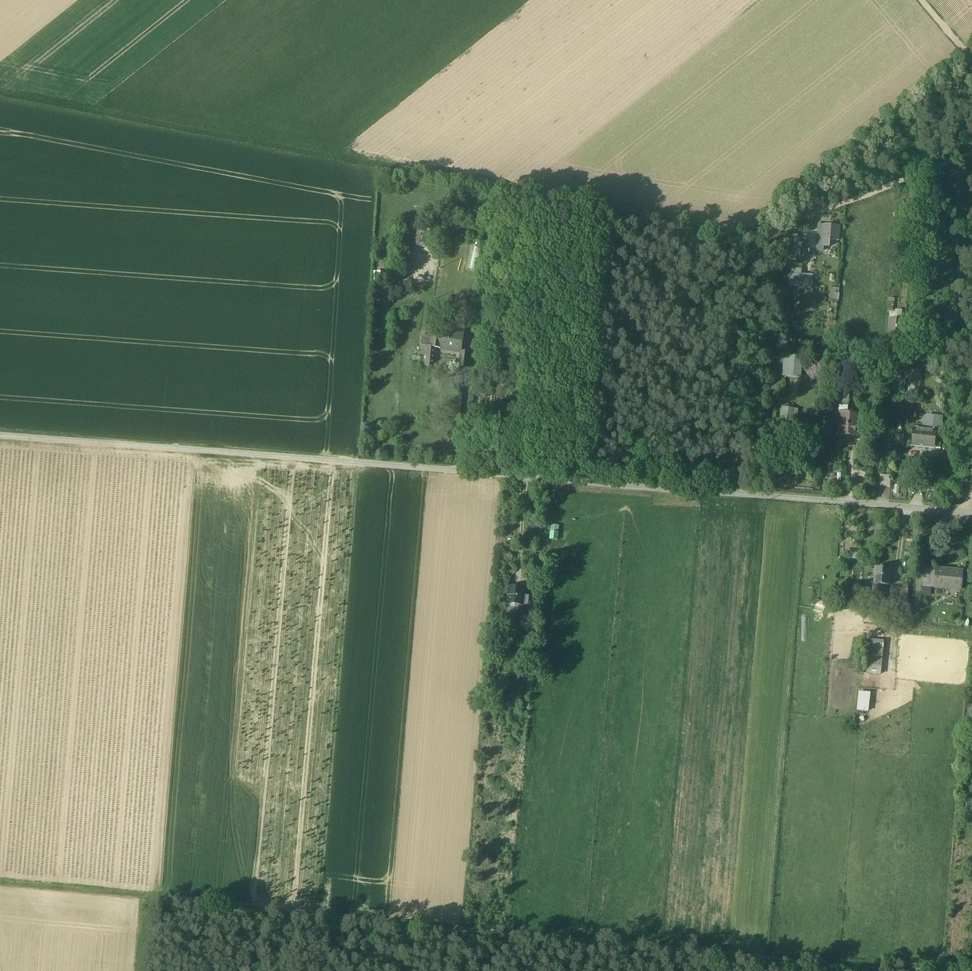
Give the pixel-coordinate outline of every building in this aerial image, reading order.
[(839,226),(818,225),(817,239),(823,239),(829,240),(838,241),(839,226)] [(931,244),(932,229),(924,228),(923,244),(931,244)] [(805,268),(789,268),(789,287),(812,287),(812,276),(805,276),(805,268)] [(393,269),(393,277),(407,277),(407,270),(393,269)] [(889,319),(887,339),(903,340),(904,321),(898,320),(889,319)] [(449,332),(448,340),(442,339),(441,348),(460,351),(461,342),(462,333),(458,332),(458,333),(449,332)] [(425,335),(423,345),(430,346),(432,336),(425,335)] [(443,338),(432,336),(430,346),(436,347),(441,348),(442,339),(443,338)] [(462,351),(467,352),(468,343),(461,342),(460,351),(462,351)] [(869,343),(848,342),(848,352),(869,353),(869,343)] [(430,346),(423,345),(422,353),(427,354),(426,360),(433,361),(436,347),(430,346)] [(467,352),(462,351),(460,365),(468,366),(469,352),(467,352)] [(788,354),(785,377),(802,379),(804,356),(788,354)] [(762,362),(760,373),(771,375),(772,363),(762,362)] [(908,389),(917,389),(916,380),(922,379),(922,369),(907,369),(908,389)] [(849,395),(840,394),(839,414),(832,413),(831,423),(836,424),(841,425),(840,431),(843,434),(853,435),(856,432),(856,426),(859,426),(860,415),(847,414),(849,395)] [(792,409),(782,407),(780,420),(782,421),(782,423),(790,424),(792,409)] [(518,417),(509,416),(508,434),(517,434),(518,417)] [(943,417),(930,416),(924,421),(923,429),(935,431),(942,431),(943,417)] [(923,429),(914,428),(912,445),(934,448),(935,431),(923,429)] [(942,431),(935,431),(934,448),(940,448),(942,431)] [(894,476),(883,475),(882,486),(893,487),(894,476)] [(889,585),(890,567),(875,566),(873,584),(882,585),(889,585)] [(934,587),(936,569),(923,568),(921,596),(934,597),(934,587)] [(963,571),(936,569),(934,587),(961,589),(963,571)] [(880,619),(882,585),(873,584),(873,599),(866,598),(865,618),(880,619)] [(523,588),(509,586),(508,604),(522,605),(523,588)] [(909,588),(899,587),(898,601),(908,602),(909,588)] [(522,605),(508,604),(507,614),(521,615),(522,605)] [(521,615),(507,614),(506,620),(520,622),(521,615)] [(883,642),(866,640),(863,672),(880,673),(883,642)] [(868,694),(858,693),(856,710),(867,711),(868,694)]
